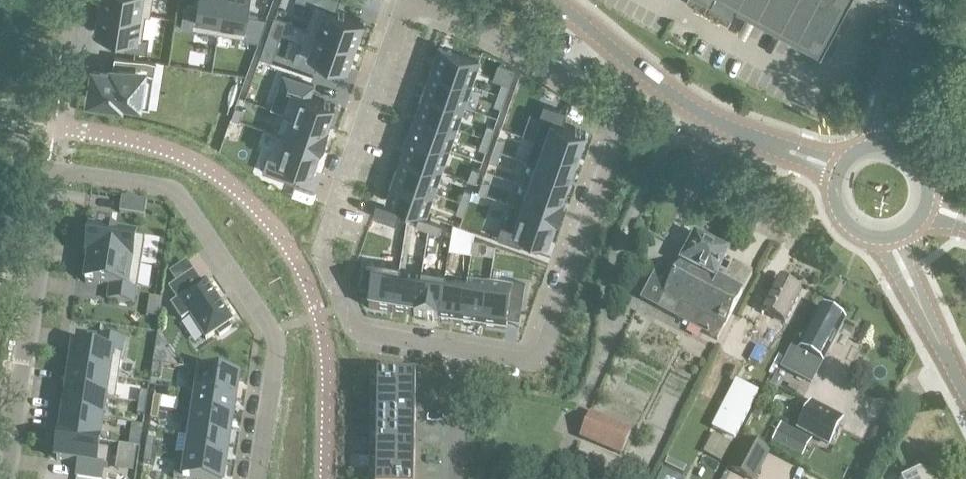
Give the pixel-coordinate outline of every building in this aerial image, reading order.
[(99,6),(151,15),(153,0),(100,0),(99,6)] [(181,27),(195,30),(195,28),(219,32),(224,0),(198,0),(197,6),(185,4),(181,27)] [(219,32),(243,36),(242,38),(259,40),(267,17),(247,14),(249,0),(224,0),(219,32)] [(315,4),(307,27),(357,43),(365,20),(336,10),(340,0),(303,0),(315,4)] [(820,55),(850,0),(719,0),(820,55)] [(892,2),(888,33),(898,35),(903,3),(892,2)] [(99,6),(96,31),(126,35),(124,48),(147,52),(149,39),(143,38),(146,14),(151,15),(99,6)] [(297,49),(293,61),(315,69),(320,57),(348,67),(357,43),(307,27),(299,49),(297,49)] [(440,47),(432,69),(471,83),(479,61),(440,47)] [(91,67),(89,82),(92,82),(90,97),(106,99),(106,102),(119,104),(120,98),(138,100),(142,76),(154,78),(156,61),(115,55),(113,70),(91,67)] [(432,69),(424,91),(464,105),(471,83),(432,69)] [(502,81),(498,93),(506,95),(510,84),(502,81)] [(291,88),(283,111),(329,127),(329,126),(328,125),(335,104),(291,88)] [(424,91),(417,112),(456,126),(464,105),(424,91)] [(498,93),(494,104),(502,107),(506,95),(498,93)] [(542,116),(534,138),(579,154),(586,131),(562,123),(567,111),(544,103),(540,115),(542,116)] [(237,106),(233,118),(241,121),(245,109),(237,106)] [(276,132),(276,133),(321,148),(329,127),(283,111),(283,112),(292,115),(285,135),(276,132)] [(417,112),(409,134),(449,148),(456,126),(417,112)] [(487,124),(483,136),(491,138),(495,127),(487,124)] [(268,155),(263,170),(295,181),(301,166),(307,169),(312,170),(320,149),(321,149),(321,148),(276,133),(268,155)] [(409,134),(402,156),(441,169),(449,148),(409,134)] [(483,136),(479,147),(487,150),(491,138),(483,136)] [(498,137),(493,148),(501,151),(505,140),(498,137)] [(534,138),(526,160),(571,175),(579,154),(534,138)] [(493,148),(490,160),(497,162),(501,151),(493,148)] [(402,156),(394,177),(434,191),(441,169),(402,156)] [(526,160),(526,161),(535,164),(528,185),(565,197),(565,196),(564,196),(571,175),(526,160)] [(472,167),(468,179),(476,181),(480,170),(472,167)] [(394,177),(386,200),(426,213),(434,191),(394,177)] [(483,180),(478,191),(486,194),(490,183),(483,180)] [(512,202),(512,203),(557,219),(565,197),(528,185),(521,205),(512,202)] [(464,189),(460,200),(468,203),(472,191),(464,189)] [(122,199),(120,213),(145,217),(147,202),(122,199)] [(460,200),(456,212),(464,214),(468,203),(460,200)] [(377,203),(373,215),(396,223),(400,211),(377,203)] [(502,224),(498,237),(520,245),(524,232),(548,241),(556,219),(557,220),(557,219),(512,203),(504,225),(502,224)] [(419,217),(416,225),(428,229),(431,221),(419,217)] [(431,221),(428,229),(439,233),(442,225),(431,221)] [(92,231),(88,255),(90,256),(141,264),(145,239),(92,231)] [(695,238),(675,276),(658,267),(640,300),(717,341),(742,294),(753,274),(733,264),(727,275),(719,271),(728,255),(727,255),(727,252),(725,251),(725,250),(700,237),(700,238),(699,237),(696,239),(695,238)] [(474,238),(471,250),(479,251),(482,239),(474,238)] [(90,256),(86,283),(111,287),(109,301),(134,304),(136,291),(137,291),(141,264),(90,256)] [(366,261),(361,295),(371,296),(369,309),(392,313),(400,266),(366,261)] [(400,266),(392,313),(414,316),(414,317),(415,317),(422,270),(421,269),(420,279),(399,276),(401,266),(400,266)] [(422,270),(415,317),(437,321),(445,273),(422,270)] [(178,283),(170,289),(178,301),(172,305),(182,320),(190,315),(206,339),(217,332),(220,336),(232,328),(229,324),(233,321),(206,281),(202,284),(194,272),(178,283)] [(445,273),(437,321),(438,321),(438,320),(460,323),(466,281),(445,278),(446,273),(445,273)] [(466,281),(460,323),(482,327),(490,280),(489,280),(487,290),(467,286),(467,282),(466,281)] [(490,280),(482,327),(506,330),(507,326),(510,306),(522,307),(526,284),(512,282),(512,284),(490,280)] [(800,292),(778,281),(750,335),(772,346),(800,292)] [(812,385),(813,382),(828,354),(829,355),(846,320),(843,318),(842,315),(836,312),(832,314),(820,307),(804,337),(800,335),(781,369),(812,385)] [(148,309),(147,317),(160,319),(161,312),(148,309)] [(74,347),(70,372),(119,379),(122,358),(123,355),(121,354),(124,341),(99,337),(97,350),(74,347)] [(166,350),(158,338),(153,364),(161,365),(165,366),(158,356),(166,350)] [(750,360),(759,364),(767,350),(758,345),(750,360)] [(153,364),(151,376),(159,377),(161,365),(153,364)] [(191,370),(187,394),(192,394),(236,401),(240,378),(191,370)] [(70,372),(67,394),(106,400),(116,401),(119,379),(70,372)] [(370,478),(415,478),(415,466),(416,454),(415,454),(416,421),(416,409),(416,380),(371,379),(370,478)] [(716,406),(722,408),(712,429),(735,441),(759,393),(736,381),(726,400),(721,397),(716,406)] [(141,392),(139,404),(147,405),(149,393),(141,392)] [(67,394),(64,415),(103,421),(106,400),(67,394)] [(192,394),(189,414),(233,420),(236,401),(192,394)] [(154,397),(152,409),(160,410),(162,398),(154,397)] [(496,403),(494,412),(504,415),(507,406),(496,403)] [(139,404),(137,416),(145,417),(147,405),(139,404)] [(842,420),(811,404),(798,429),(828,445),(842,420)] [(152,409),(150,421),(159,422),(160,410),(152,409)] [(184,413),(181,436),(185,437),(230,444),(233,420),(189,414),(184,413)] [(633,430),(592,413),(591,413),(579,440),(621,457),(633,430)] [(64,415),(61,436),(100,442),(103,421),(64,415)] [(796,432),(787,450),(803,458),(812,441),(796,432)] [(134,435),(132,447),(140,448),(142,436),(134,435)] [(57,460),(79,464),(77,477),(88,478),(102,478),(104,467),(96,466),(100,442),(61,436),(57,460)] [(185,437),(182,456),(227,463),(230,444),(185,437)] [(148,440),(146,452),(154,453),(156,441),(148,440)] [(745,442),(730,470),(746,478),(755,478),(768,454),(745,442)] [(146,452),(144,464),(152,465),(154,453),(146,452)] [(174,478),(224,478),(227,463),(182,456),(178,456),(174,478)] [(669,458),(665,466),(683,475),(687,468),(669,458)] [(920,474),(920,473),(916,464),(901,470),(905,478),(908,478),(920,474)] [(663,469),(658,478),(684,478),(663,469)]
